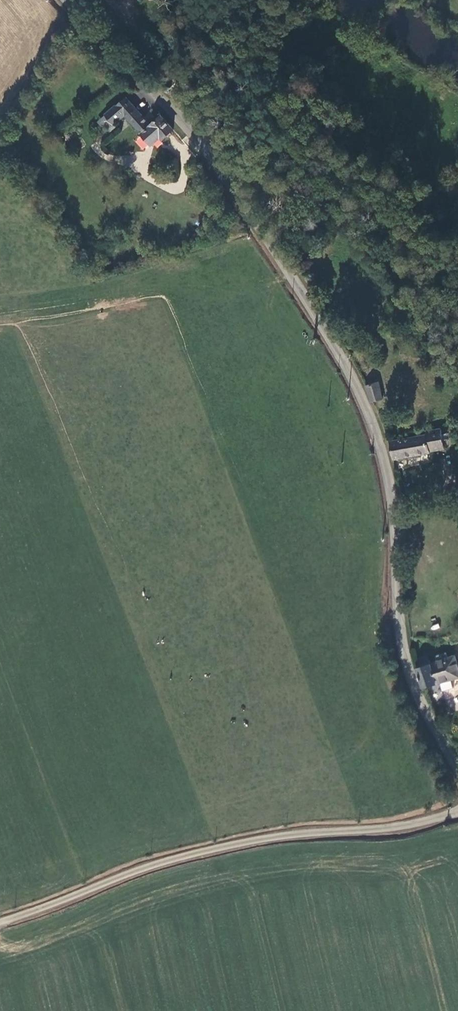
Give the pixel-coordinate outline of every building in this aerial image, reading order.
[(103,116),(110,125),(122,114),(150,145),(160,136),(162,138),(172,129),(160,116),(149,126),(124,97),(103,116)] [(103,116),(98,120),(108,133),(113,128),(110,125),(103,116)] [(379,380),(372,382),(376,400),(383,398),(379,380)] [(431,452),(445,450),(441,428),(426,431),(426,433),(388,440),(392,461),(431,454),(431,452)] [(455,620),(445,625),(452,640),(457,638),(457,627),(455,620)] [(422,668),(428,687),(457,675),(457,653),(457,652),(452,655),(450,650),(438,655),(440,660),(433,663),(422,668)] [(431,656),(421,660),(422,668),(433,663),(431,656)]
